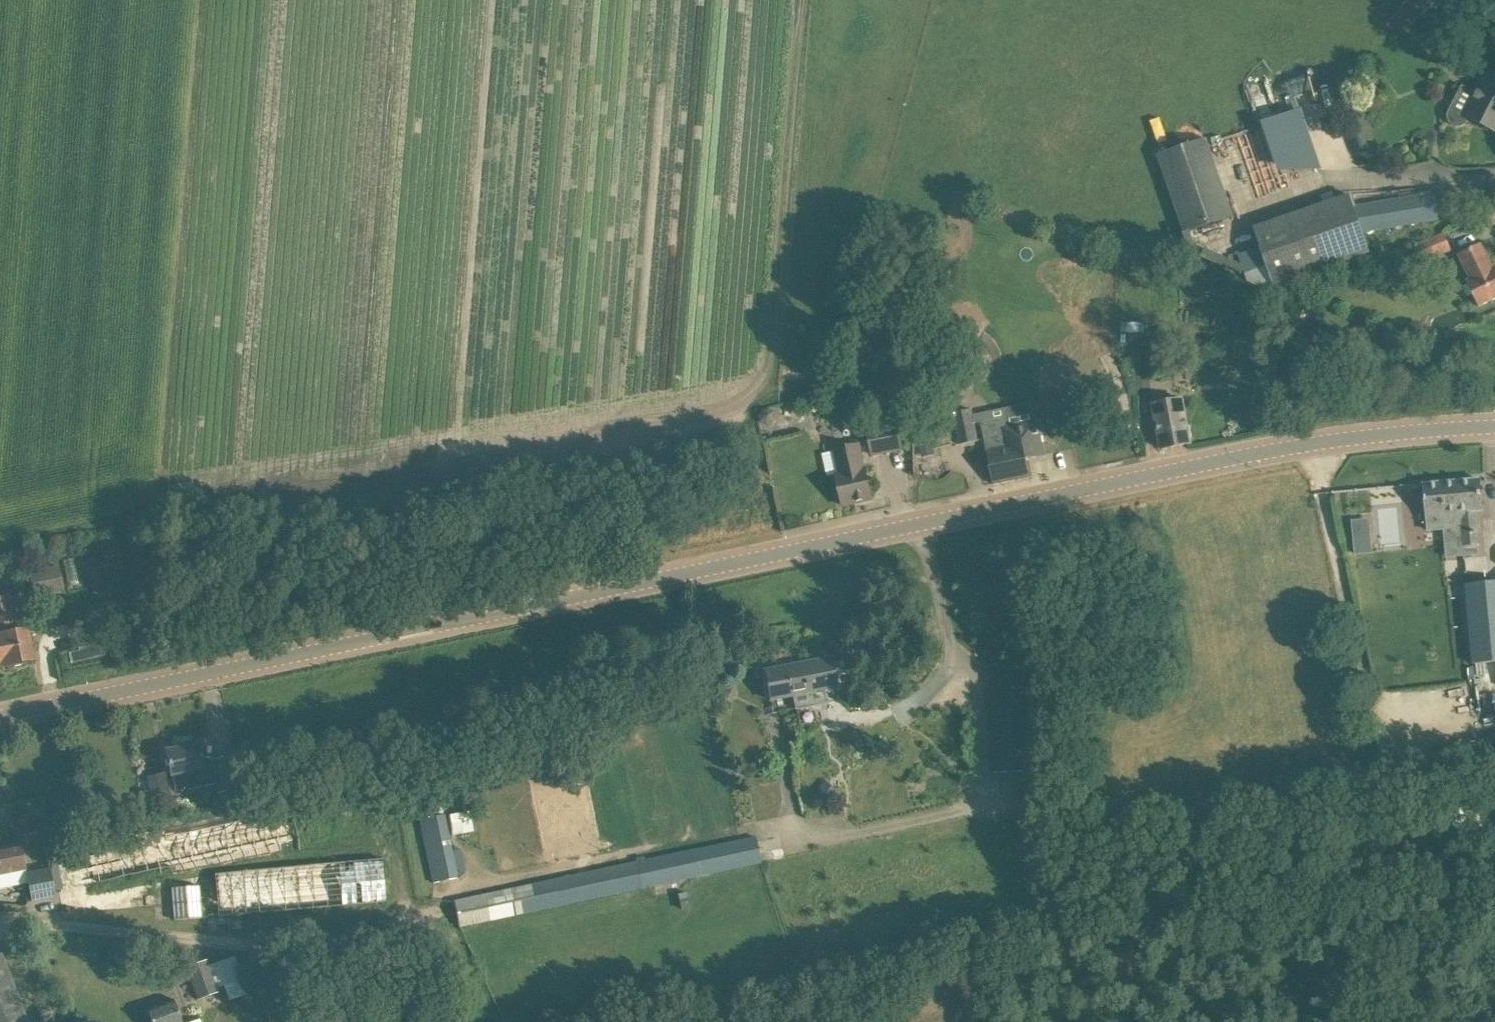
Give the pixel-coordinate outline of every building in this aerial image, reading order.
[(1396,11),(1411,26),(1436,0),(1407,0),(1396,11)] [(1469,117),(1494,130),(1494,76),(1486,71),(1475,92),(1462,85),(1450,110),(1449,114),(1449,116),(1450,120),(1451,123),(1454,125),(1457,126),(1461,126),(1464,124),(1467,122),(1469,117)] [(1230,215),(1203,136),(1155,152),(1181,231),(1230,215)] [(1251,228),(1255,240),(1243,244),(1253,271),(1264,267),(1271,286),(1370,252),(1363,232),(1438,219),(1433,193),(1354,207),(1350,195),(1251,228)] [(1444,233),(1415,244),(1422,261),(1451,250),(1444,233)] [(1470,279),(1467,280),(1479,306),(1494,299),(1494,266),(1494,267),(1482,243),(1458,255),(1470,279)] [(911,387),(909,365),(889,367),(890,389),(911,387)] [(1183,400),(1154,405),(1162,449),(1191,443),(1183,400)] [(770,424),(774,419),(773,413),(768,408),(762,409),(757,414),(758,421),(763,425),(770,424)] [(980,411),(954,417),(956,424),(960,444),(978,440),(974,420),(982,418),(980,411)] [(981,422),(987,451),(994,483),(1031,476),(1027,459),(1029,459),(1029,457),(1027,458),(1026,454),(1040,451),(1042,447),(1037,419),(1005,426),(1004,420),(1000,418),(981,422)] [(903,448),(898,423),(868,429),(873,455),(903,448)] [(873,499),(870,489),(859,445),(841,449),(834,451),(839,474),(837,475),(844,505),(873,499)] [(924,456),(933,454),(931,446),(922,447),(924,456)] [(1424,483),(1427,522),(1445,520),(1446,527),(1462,525),(1465,546),(1480,545),(1477,511),(1483,510),(1480,479),(1459,480),(1459,479),(1458,479),(1458,480),(1424,483)] [(63,590),(58,567),(29,574),(34,596),(63,590)] [(1494,662),(1494,581),(1466,584),(1474,664),(1494,662)] [(3,663),(3,665),(33,659),(27,628),(16,630),(8,596),(0,598),(0,663),(3,663)] [(108,657),(107,651),(106,643),(79,647),(80,650),(70,652),(71,659),(71,663),(81,661),(108,657)] [(765,670),(771,699),(774,714),(795,709),(798,725),(817,721),(815,710),(819,709),(815,690),(837,686),(831,657),(765,670)] [(725,681),(719,692),(727,696),(733,686),(725,681)] [(166,751),(168,760),(171,776),(174,775),(178,790),(184,788),(185,791),(215,784),(219,802),(241,797),(232,756),(212,760),(213,764),(204,766),(199,743),(166,751)] [(426,789),(431,818),(420,820),(432,881),(456,877),(445,816),(439,786),(426,789)] [(147,790),(138,791),(141,803),(149,801),(147,790)] [(285,802),(55,849),(63,888),(206,858),(293,841),(285,802)] [(35,832),(33,817),(30,817),(28,809),(18,811),(20,819),(17,819),(19,834),(35,832)] [(471,811),(450,814),(453,833),(473,830),(471,811)] [(458,926),(759,863),(754,837),(453,900),(458,926)] [(0,848),(0,873),(25,868),(20,844),(0,848)] [(220,916),(390,900),(386,856),(216,871),(220,916)] [(56,895),(55,895),(50,869),(27,874),(32,900),(55,895),(56,895)] [(204,917),(202,885),(171,886),(172,918),(204,917)] [(243,978),(234,955),(209,965),(207,960),(187,967),(198,998),(219,991),(218,988),(243,978)] [(152,1021),(182,1021),(174,1000),(174,999),(147,1008),(147,1010),(148,1010),(152,1021)]
